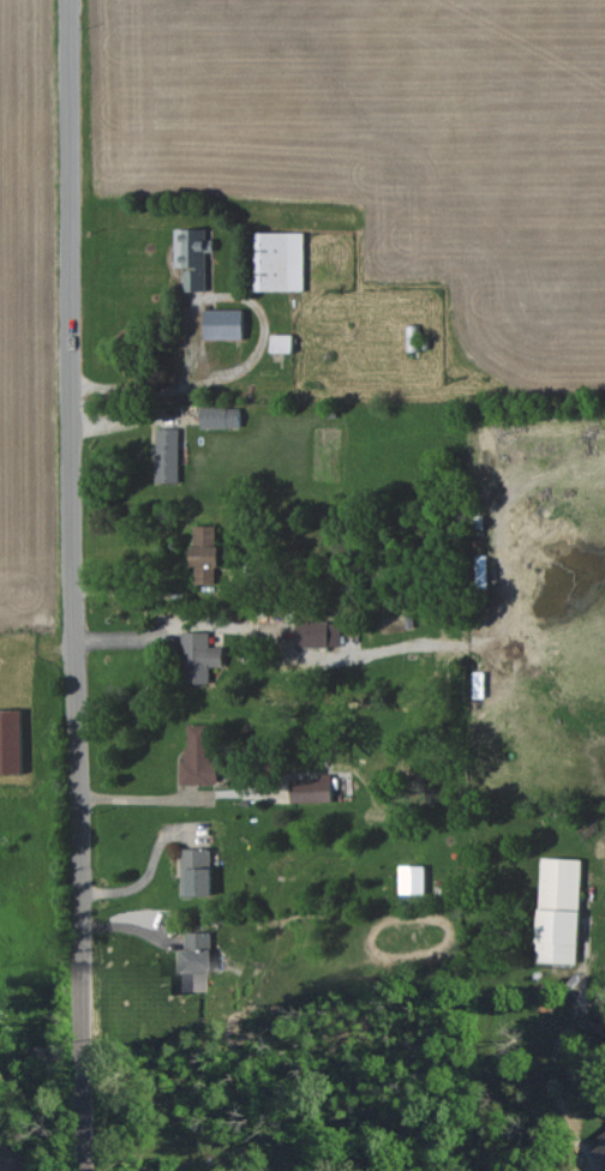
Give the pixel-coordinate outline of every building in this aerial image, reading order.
[(206,291),(206,252),(214,252),(214,239),(206,239),(206,228),(175,229),(175,268),(184,268),(185,291),(206,291)] [(304,233),(252,232),(251,290),(304,291),(304,233)] [(244,309),(205,310),(206,339),(244,339),(244,309)] [(293,335),(271,335),(271,353),(293,353),(293,335)] [(240,428),(240,408),(201,407),(200,427),(240,428)] [(179,428),(156,429),(157,483),(179,482),(179,428)] [(193,526),(194,585),(218,584),(217,526),(193,526)] [(296,647),(340,648),(341,622),(297,621),(296,647)] [(182,632),(183,684),(210,683),(210,666),(223,666),(223,647),(210,647),(210,632),(182,632)] [(23,774),(23,710),(0,710),(0,774),(23,774)] [(180,785),(218,784),(217,761),(211,761),(210,725),(186,725),(187,762),(180,762),(180,785)] [(319,779),(290,780),(291,802),(333,801),(332,774),(319,775),(319,779)] [(182,897),(212,896),(211,849),(181,849),(182,897)] [(577,963),(582,859),(541,858),(537,961),(577,963)] [(211,989),(210,932),(183,933),(185,990),(211,989)] [(599,1134),(604,1141),(594,1148),(604,1164),(604,1130),(599,1134)]
